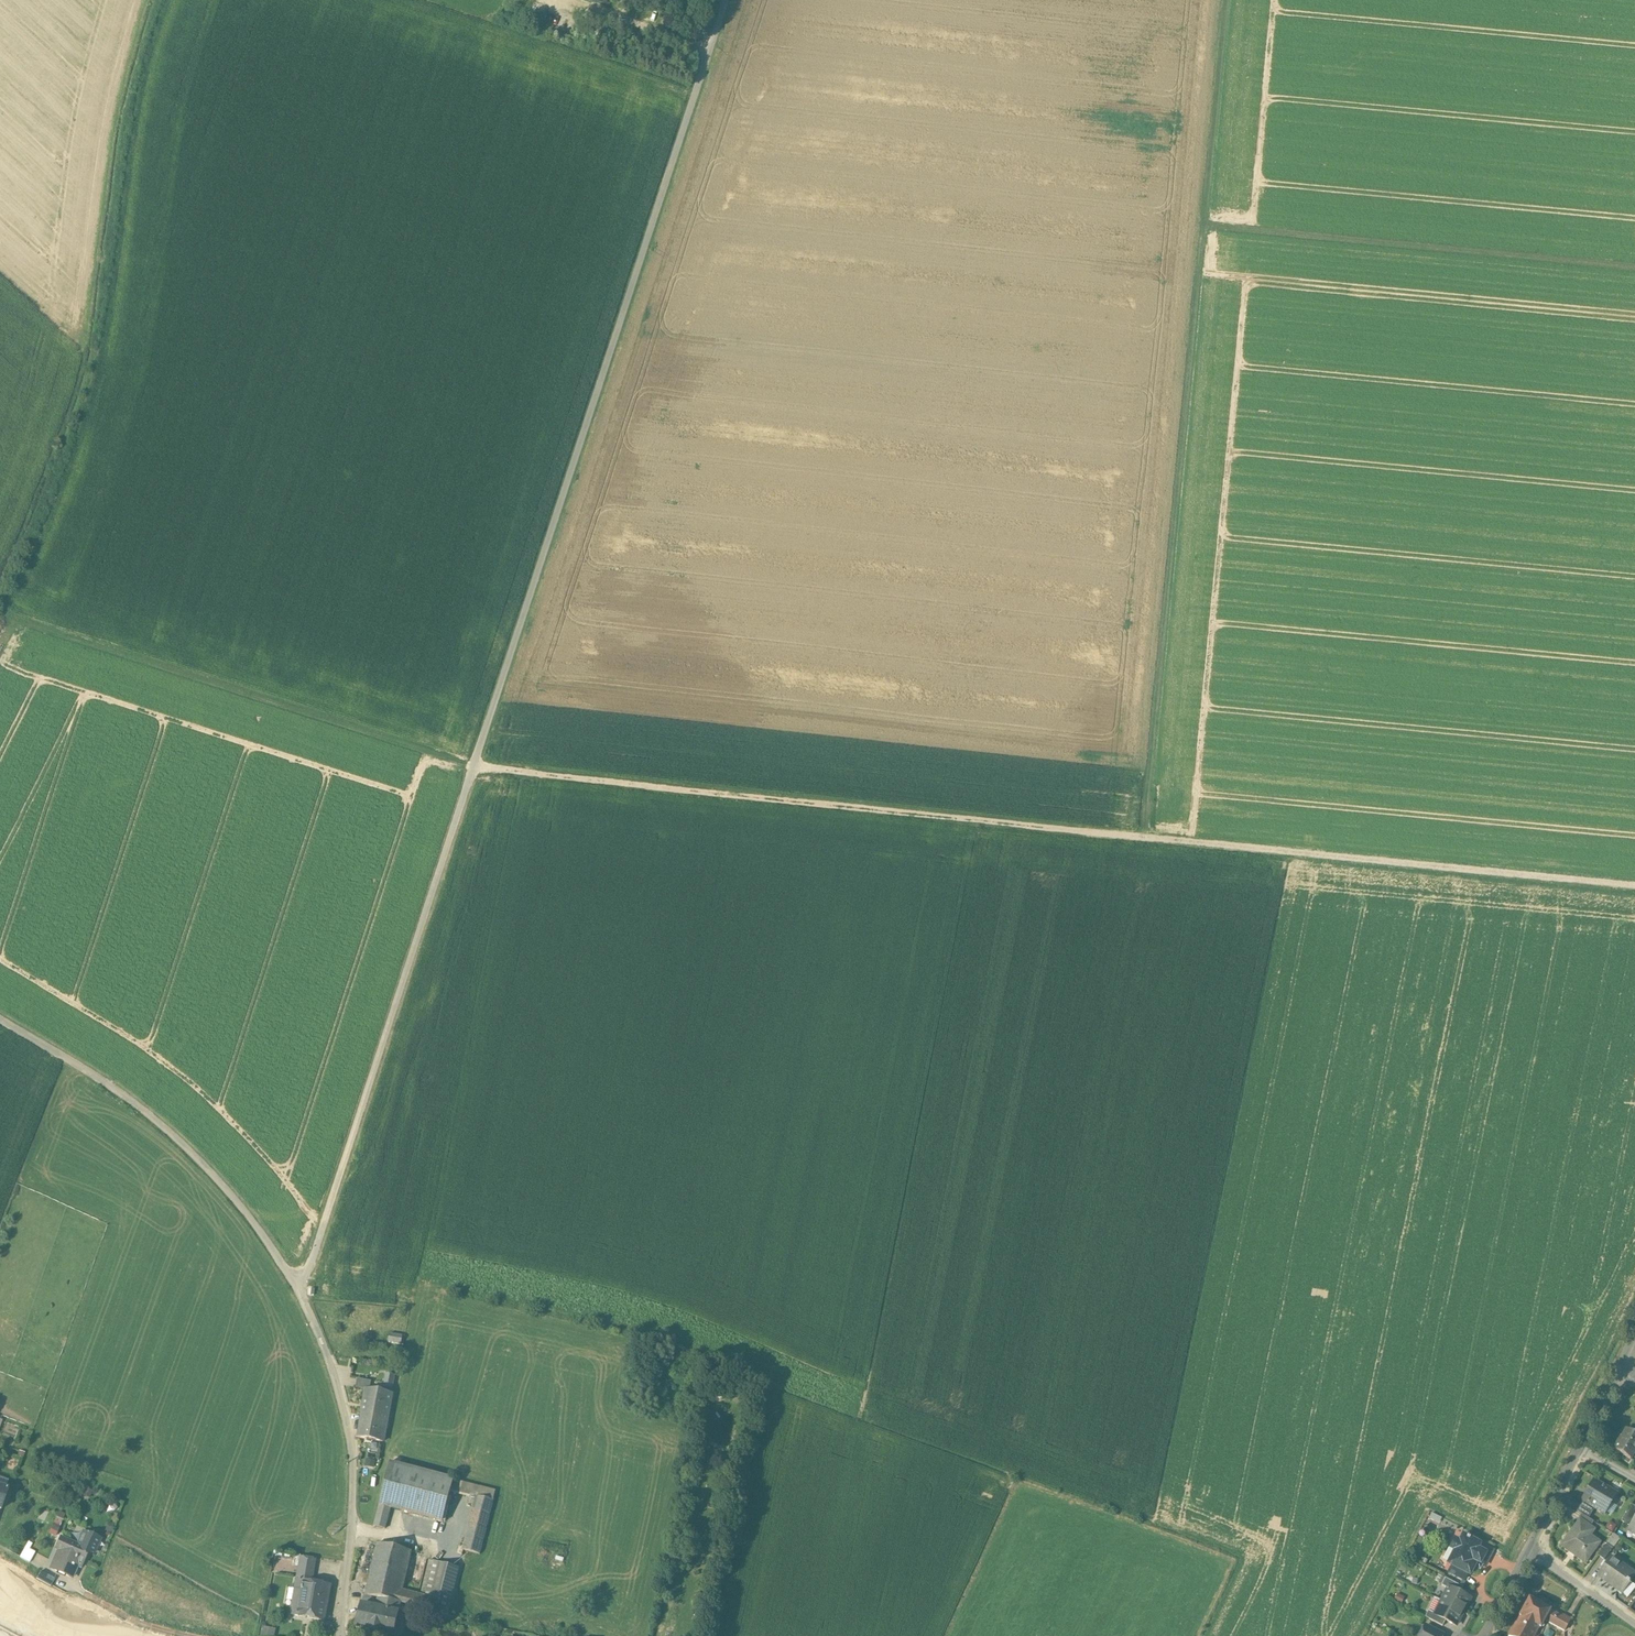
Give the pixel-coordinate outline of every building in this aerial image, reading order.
[(386,1376),(382,1392),(391,1394),(394,1378),(386,1376)] [(365,1389),(368,1389),(370,1381),(356,1378),(354,1386),(365,1389)] [(368,1389),(365,1389),(360,1414),(361,1414),(357,1437),(382,1442),(384,1432),(391,1394),(382,1392),(368,1389)] [(1627,1429),(1619,1442),(1618,1441),(1614,1449),(1630,1459),(1634,1451),(1634,1434),(1627,1429)] [(391,1464),(380,1507),(391,1510),(443,1525),(454,1482),(391,1464)] [(1594,1481),(1582,1500),(1595,1508),(1604,1513),(1615,1494),(1594,1481)] [(475,1498),(461,1552),(480,1557),(495,1503),(475,1498)] [(1595,1508),(1582,1501),(1576,1511),(1582,1514),(1588,1518),(1595,1508)] [(1622,1521),(1630,1526),(1634,1519),(1634,1506),(1631,1504),(1622,1521)] [(386,1526),(391,1510),(380,1507),(375,1523),(386,1526)] [(1588,1518),(1582,1514),(1577,1520),(1579,1522),(1579,1521),(1589,1528),(1594,1522),(1588,1518)] [(56,1517),(49,1533),(56,1536),(63,1520),(56,1517)] [(1605,1527),(1612,1531),(1616,1524),(1609,1520),(1605,1527)] [(1589,1528),(1579,1521),(1579,1522),(1562,1546),(1585,1562),(1598,1544),(1585,1534),(1589,1528)] [(77,1546),(88,1551),(93,1553),(100,1540),(83,1532),(77,1546)] [(1613,1534),(1606,1544),(1613,1548),(1620,1538),(1613,1534)] [(1492,1551),(1470,1540),(1470,1539),(1468,1537),(1467,1538),(1463,1537),(1460,1543),(1456,1541),(1452,1548),(1456,1550),(1453,1557),(1456,1558),(1452,1565),(1470,1574),(1474,1565),(1473,1565),(1476,1560),(1485,1565),(1492,1551)] [(88,1551),(77,1546),(60,1538),(55,1549),(59,1551),(51,1569),(72,1578),(77,1567),(81,1568),(88,1551)] [(1606,1544),(1598,1556),(1604,1560),(1613,1548),(1606,1544)] [(378,1545),(365,1598),(378,1601),(396,1605),(399,1606),(400,1601),(411,1553),(378,1545)] [(26,1547),(20,1558),(29,1563),(35,1552),(26,1547)] [(295,1588),(303,1590),(304,1581),(312,1582),(316,1559),(301,1557),(295,1588)] [(1634,1575),(1611,1558),(1598,1575),(1622,1593),(1623,1592),(1621,1591),(1627,1583),(1629,1584),(1630,1582),(1634,1575)] [(423,1600),(421,1611),(448,1617),(459,1569),(430,1562),(429,1565),(431,1566),(423,1600)] [(1470,1574),(1452,1565),(1448,1573),(1465,1582),(1470,1574)] [(55,1579),(41,1570),(36,1578),(51,1587),(55,1579)] [(1463,1587),(1446,1578),(1442,1585),(1449,1589),(1449,1588),(1460,1593),(1463,1587)] [(312,1582),(304,1581),(303,1590),(298,1615),(324,1620),(331,1586),(312,1582)] [(1627,1583),(1621,1591),(1623,1592),(1626,1598),(1634,1586),(1630,1582),(1629,1584),(1627,1583)] [(291,1613),(298,1615),(303,1590),(295,1588),(291,1613)] [(1460,1593),(1449,1588),(1449,1589),(1442,1601),(1463,1612),(1470,1598),(1460,1593)] [(400,1601),(399,1606),(421,1611),(423,1600),(403,1596),(401,1601),(400,1601)] [(363,1609),(375,1611),(378,1601),(365,1598),(363,1609)] [(1535,1602),(1530,1599),(1520,1617),(1539,1627),(1541,1628),(1545,1620),(1557,1626),(1562,1618),(1550,1611),(1551,1610),(1543,1606),(1544,1603),(1537,1599),(1535,1602)] [(396,1605),(378,1601),(375,1611),(393,1616),(396,1605)] [(1463,1612),(1442,1601),(1435,1614),(1435,1615),(1446,1620),(1456,1626),(1463,1612)] [(362,1608),(356,1631),(370,1634),(370,1635),(373,1635),(394,1635),(398,1617),(393,1616),(375,1611),(363,1609),(362,1608)] [(1435,1614),(1428,1611),(1425,1617),(1443,1626),(1446,1620),(1435,1615),(1435,1614)] [(1520,1617),(1518,1620),(1509,1635),(1534,1635),(1539,1627),(1520,1617)] [(1572,1623),(1562,1618),(1557,1626),(1567,1632),(1572,1623)] [(1425,1626),(1420,1635),(1443,1635),(1425,1626)]
